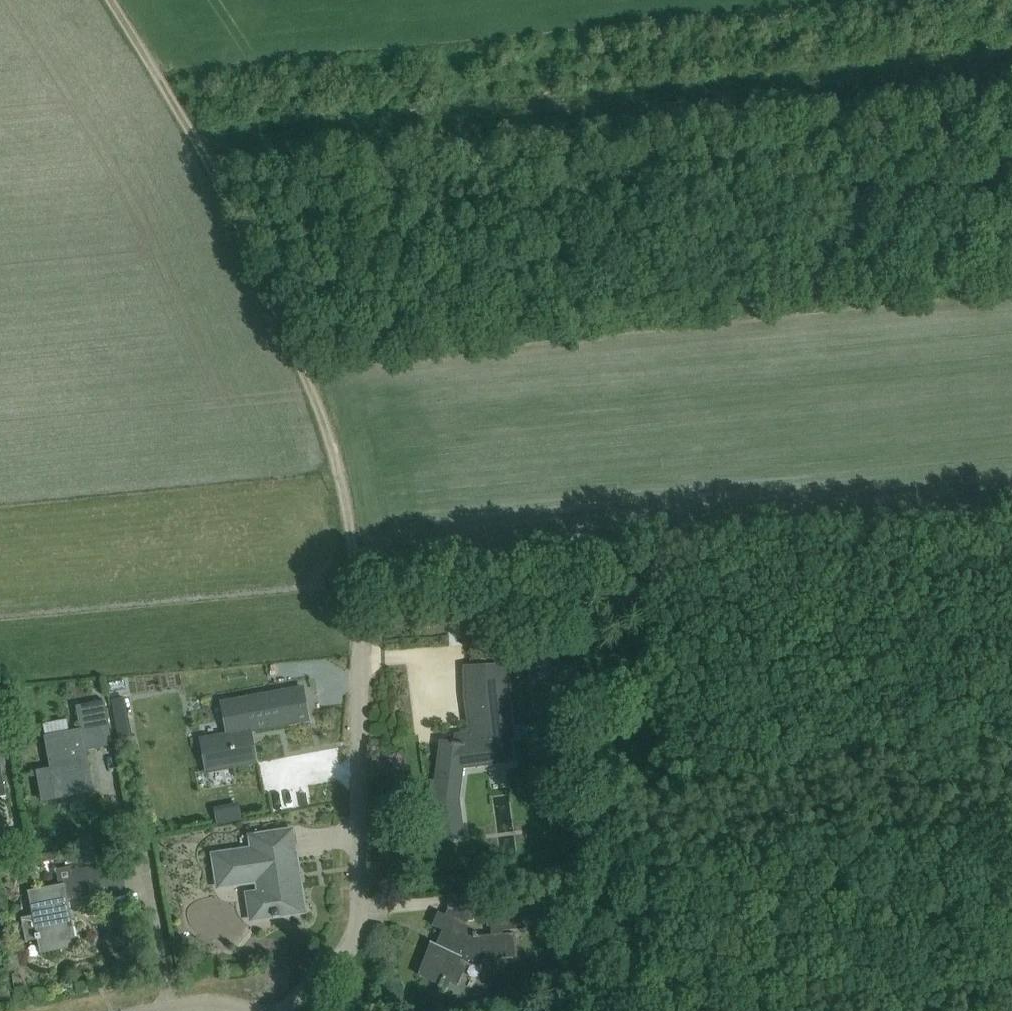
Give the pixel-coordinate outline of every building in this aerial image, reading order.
[(227,733),(201,738),(207,771),(256,762),(251,731),(308,720),(302,687),(221,702),(227,733)] [(506,694),(467,699),(471,732),(465,733),(463,743),(452,741),(451,743),(442,742),(434,795),(440,838),(463,835),(458,798),(463,764),(469,764),(468,762),(476,761),(476,766),(513,760),(510,740),(508,740),(506,729),(511,728),(506,694)] [(81,729),(45,735),(50,768),(36,770),(42,800),(56,797),(92,791),(84,750),(113,745),(105,700),(77,705),(81,729)] [(301,911),(289,832),(254,837),(256,850),(216,856),(220,884),(260,878),(266,916),(301,911)] [(68,900),(94,895),(104,893),(97,864),(72,869),(74,881),(27,890),(32,917),(21,919),(25,941),(37,938),(39,953),(77,945),(68,900)] [(421,972),(439,981),(437,985),(441,987),(446,979),(456,984),(468,961),(516,957),(514,933),(503,934),(502,931),(524,929),(523,913),(501,915),(500,902),(486,903),(487,926),(492,926),(492,935),(477,936),(476,933),(473,933),(473,930),(438,912),(432,925),(452,935),(445,949),(435,944),(421,972)]
